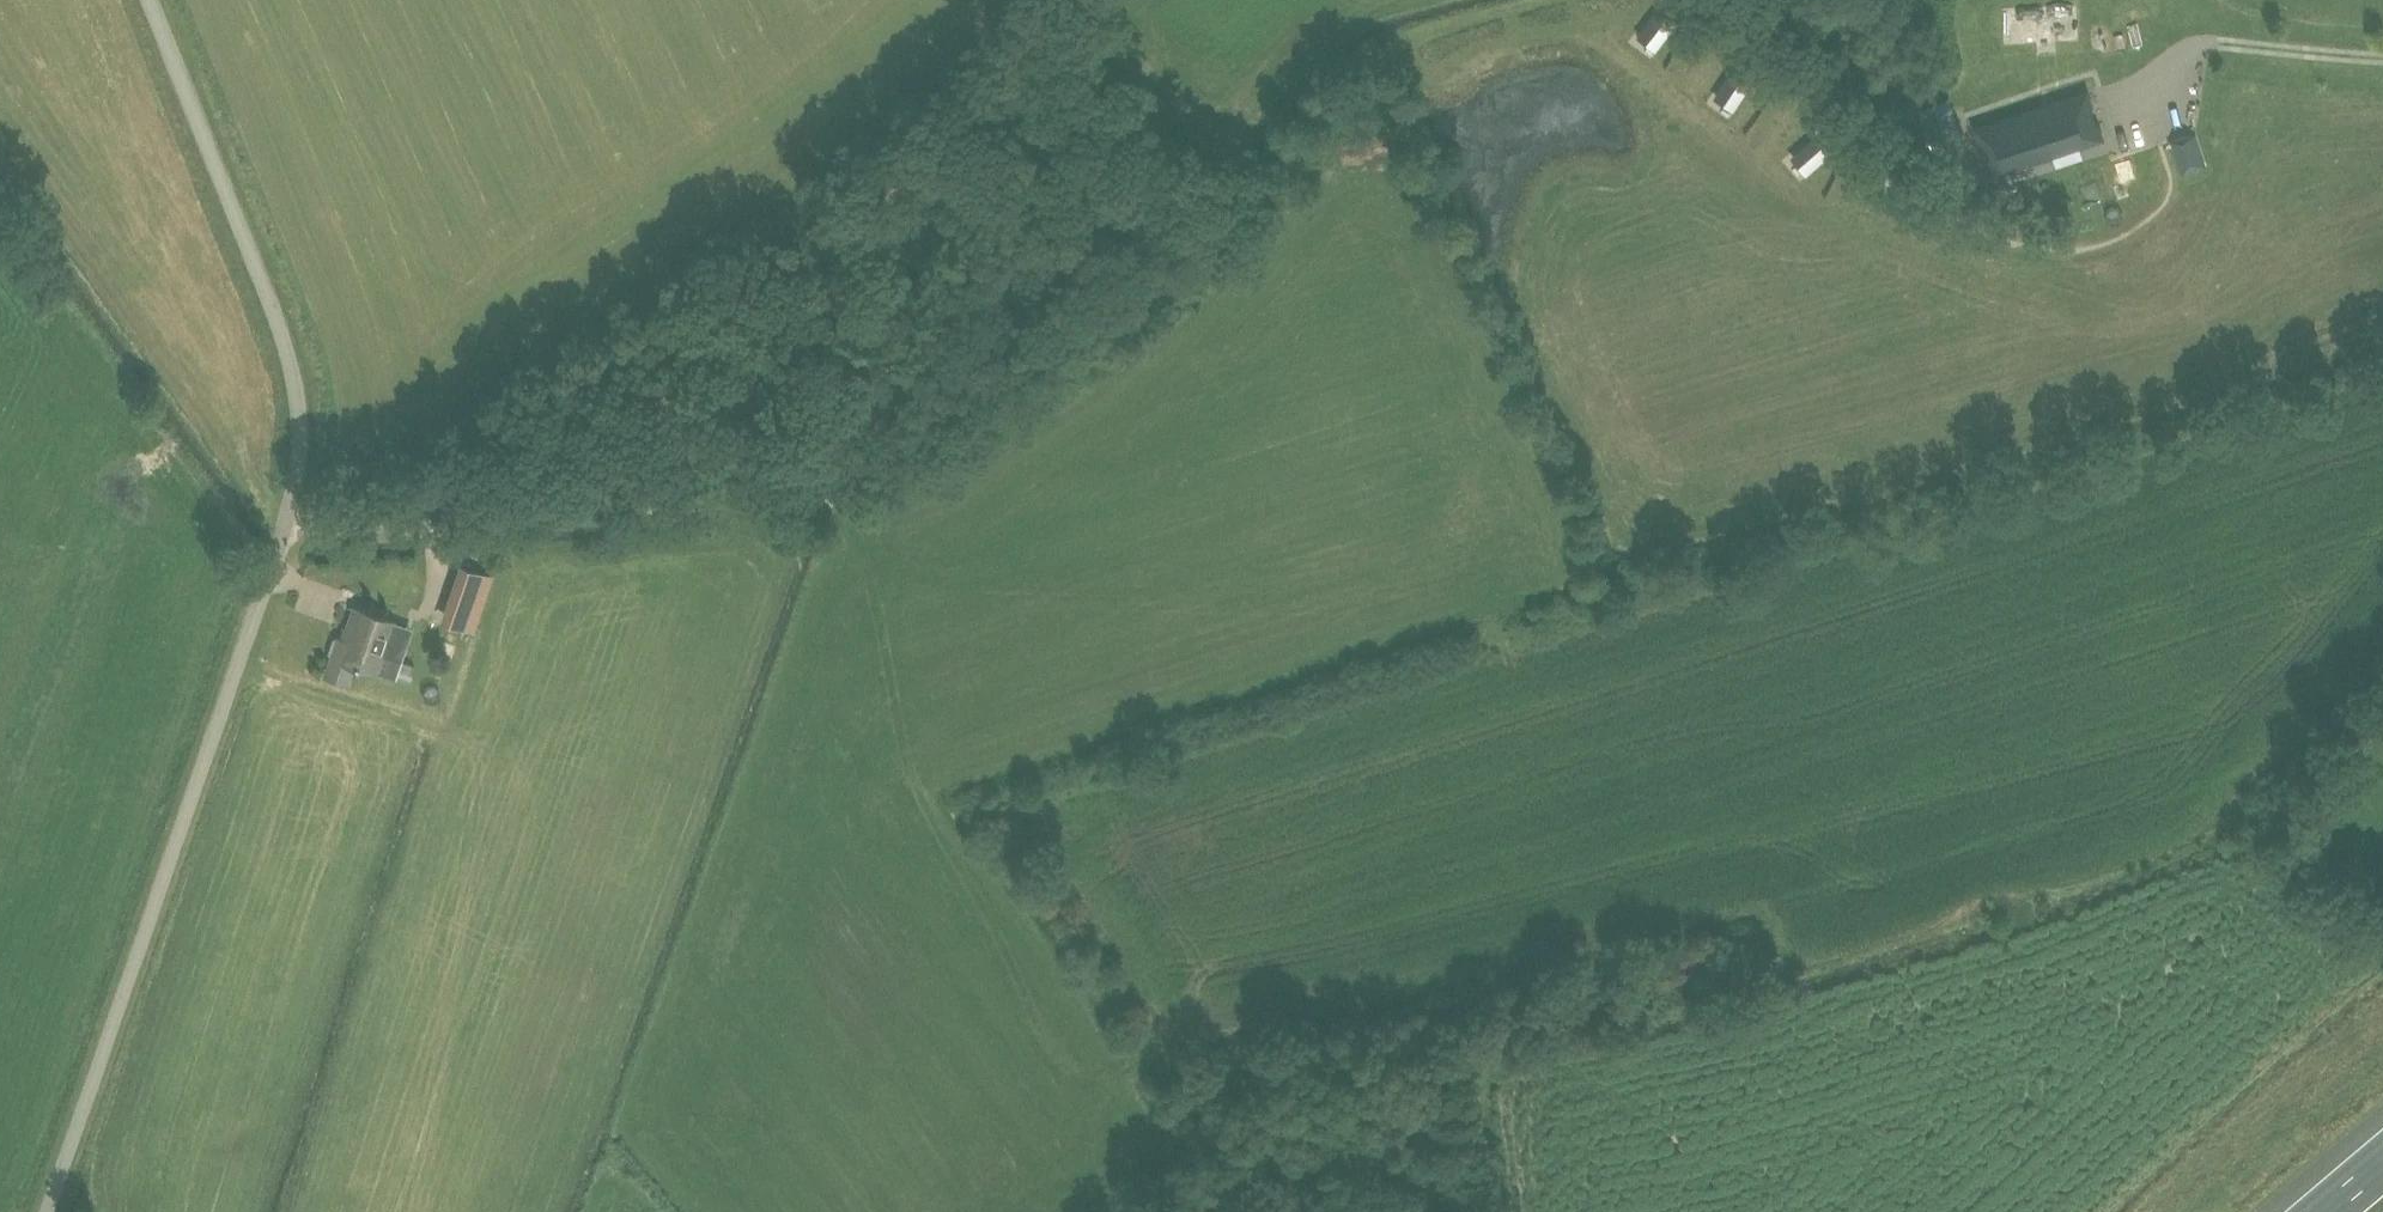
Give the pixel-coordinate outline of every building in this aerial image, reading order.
[(2096,123),(2090,107),(2086,92),(2061,100),(2061,48),(2085,48),(2085,9),(2008,9),(2008,14),(1989,14),(1989,43),(2008,43),(2008,48),(2042,48),(2042,107),(1977,128),(1982,143),(1987,159),(1992,173),(2100,137),(2096,123)] [(1645,29),(1659,40),(1670,26),(1656,15),(1645,29)] [(1721,90),(1736,100),(1747,85),(1731,75),(1721,90)] [(1947,99),(1922,108),(1935,148),(1961,139),(1947,99)] [(1814,140),(1800,152),(1812,165),(1825,154),(1814,140)] [(471,629),(478,608),(455,600),(448,621),(471,629)] [(395,679),(402,660),(383,654),(395,621),(355,607),(344,640),(338,638),(331,657),(395,679)]
